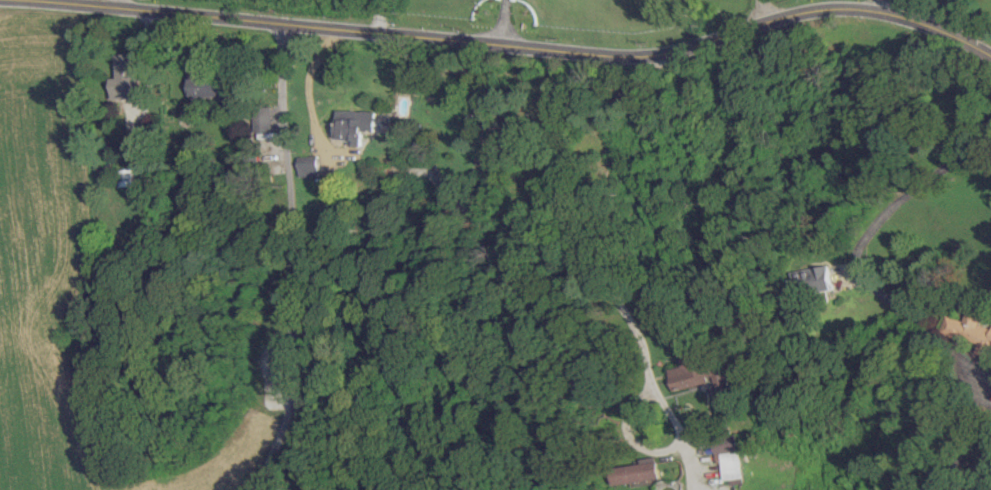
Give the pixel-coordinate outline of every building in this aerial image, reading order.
[(117,77),(112,78),(113,98),(139,98),(138,53),(117,54),(117,77)] [(222,96),(221,71),(188,72),(189,97),(222,96)] [(256,132),(273,131),(272,106),(255,107),(256,132)] [(336,139),(350,139),(350,144),(362,144),(363,129),(375,129),(376,111),(337,110),(336,139)] [(299,156),(299,176),(319,175),(318,155),(299,156)] [(831,264),(792,272),(797,296),(836,288),(831,264)] [(980,324),(983,315),(968,310),(965,320),(948,314),(942,332),(978,345),(975,352),(988,356),(990,347),(990,328),(980,324)] [(673,390),(708,382),(700,347),(677,353),(680,365),(667,368),(673,390)] [(742,477),(736,438),(713,442),(716,463),(720,462),(723,480),(742,477)] [(640,464),(613,467),(615,484),(659,479),(656,456),(640,458),(640,464)]
